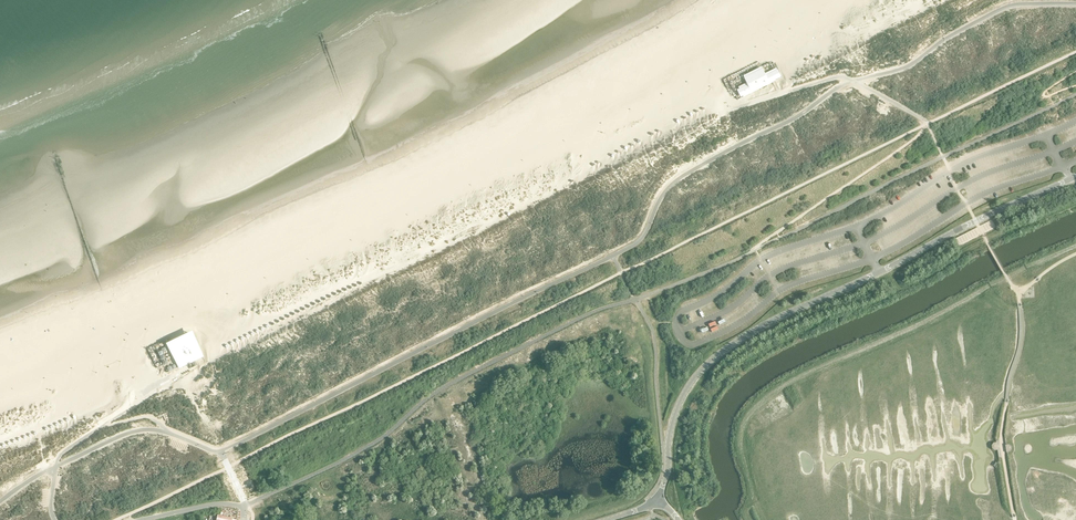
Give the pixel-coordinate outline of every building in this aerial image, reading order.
[(748,85),(739,89),(743,96),(772,82),(768,75),(766,76),(762,69),(745,78),(748,85)] [(781,77),(777,70),(771,73),(775,80),(781,77)] [(172,350),(171,350),(172,352),(171,352),(172,355),(174,354),(176,357),(174,358),(178,367),(179,368),(186,364),(186,363),(189,362),(203,356),(192,334),(172,344),(173,347),(171,348),(172,350)]
